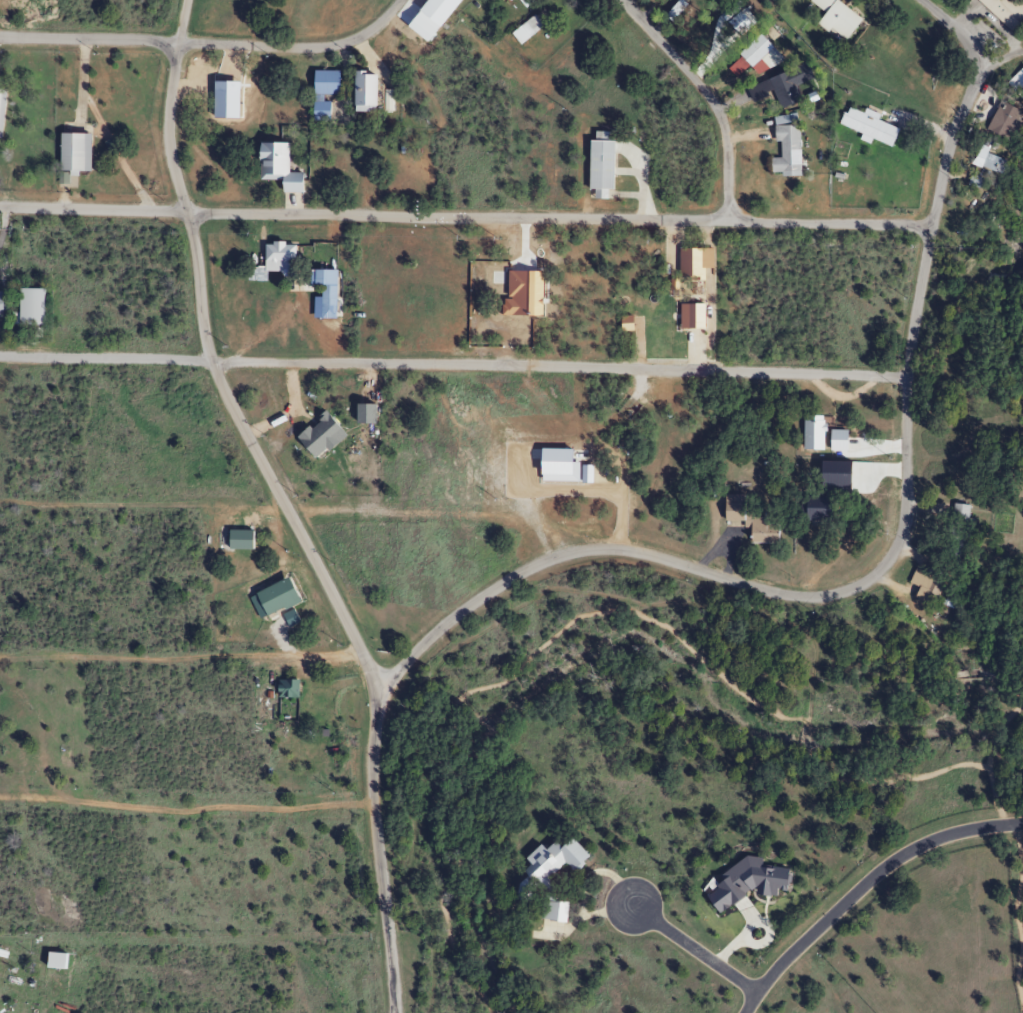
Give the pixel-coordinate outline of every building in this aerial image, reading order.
[(455,0),(419,0),(411,10),(433,28),(455,0)] [(520,8),(531,0),(514,0),(520,8)] [(832,0),(805,0),(821,13),(814,22),(840,42),(857,20),(832,0)] [(507,33),(517,45),(540,26),(530,14),(507,33)] [(768,47),(755,34),(723,65),(733,76),(744,65),(747,68),(768,47)] [(776,110),(794,102),(791,92),(798,89),(790,70),(766,80),(764,76),(751,81),(757,95),(768,91),(776,110)] [(309,121),(325,121),(325,95),(335,95),(335,71),(310,71),(309,121)] [(347,106),(371,106),(371,73),(347,73),(347,106)] [(980,128),(1001,141),(1017,114),(996,101),(980,128)] [(860,113),(842,106),(835,125),(857,133),(856,136),(887,147),(894,128),(874,121),(877,115),(861,109),(860,113)] [(796,175),(795,116),(770,116),(770,142),(775,142),(776,158),(766,158),(766,175),(796,175)] [(56,171),(85,171),(85,133),(56,133),(56,171)] [(609,191),(610,141),(585,141),(585,199),(604,199),(604,191),(609,191)] [(972,166),(996,175),(1002,160),(977,151),(972,166)] [(292,242),(261,242),(261,262),(292,262),(292,242)] [(675,249),(675,278),(700,278),(700,268),(710,268),(710,249),(675,249)] [(41,289),(14,289),(14,325),(41,325),(41,289)] [(676,329),(701,329),(701,304),(676,304),(676,329)] [(948,558),(965,559),(967,505),(950,505),(948,558)] [(720,506),(720,522),(741,523),(740,544),(773,545),(774,525),(761,524),(762,507),(720,506)] [(563,923),(565,903),(551,902),(552,889),(544,880),(559,866),(567,873),(570,874),(586,858),(565,836),(557,844),(547,843),(539,851),(533,845),(517,860),(523,866),(519,870),(518,877),(538,898),(537,921),(563,923)]
